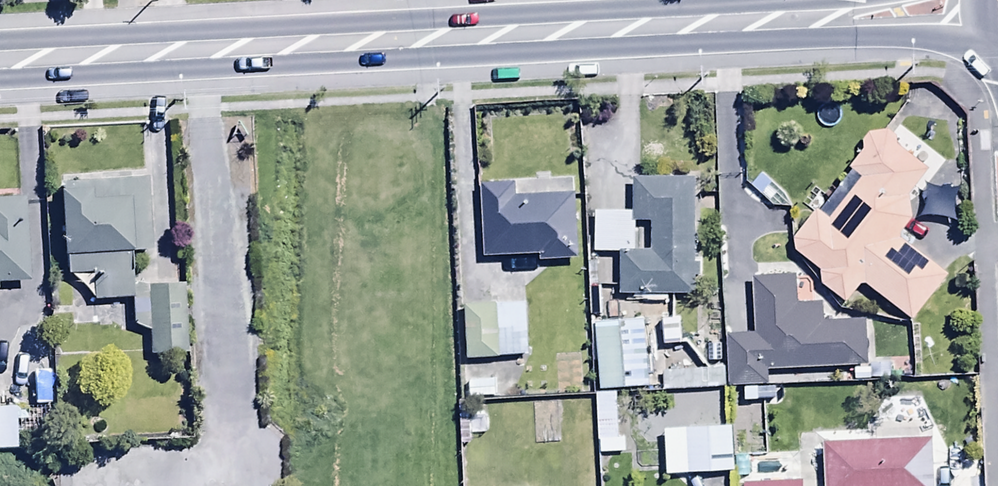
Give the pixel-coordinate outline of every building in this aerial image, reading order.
[(848,306),(863,285),(913,321),(945,277),(898,243),(912,222),(909,196),(929,173),(896,146),(897,138),(889,132),(872,133),(864,139),(864,154),(850,170),(863,181),(830,221),(818,211),(795,239),(796,253),(822,272),(823,287),(848,306)] [(595,212),(594,255),(619,256),(619,295),(697,296),(698,177),(634,177),(633,212),(595,212)] [(132,289),(131,252),(152,251),(148,179),(64,184),(64,192),(62,192),(67,277),(92,276),(93,304),(133,302),(134,326),(149,332),(150,358),(188,357),(186,286),(132,289)] [(578,194),(518,198),(517,185),(481,188),(485,259),(542,255),(543,262),(582,260),(578,194)] [(24,201),(0,202),(0,285),(28,283),(24,201)] [(755,336),(728,337),(730,387),(769,385),(768,373),(869,368),(867,322),(823,324),(822,300),(798,301),(797,277),(753,279),(755,336)] [(651,301),(597,303),(599,368),(653,366),(651,301)] [(527,305),(466,308),(469,359),(529,356),(527,305)] [(681,320),(663,320),(663,348),(682,348),(681,320)] [(661,373),(662,393),(727,390),(726,370),(661,373)] [(495,381),(469,382),(469,399),(496,398),(495,381)] [(759,390),(731,391),(733,424),(754,422),(753,404),(760,403),(759,390)] [(615,396),(598,397),(600,457),(630,456),(628,416),(616,416),(615,396)] [(664,454),(733,449),(730,404),(660,409),(664,454)] [(0,410),(0,451),(16,451),(14,410),(0,410)] [(822,421),(824,482),(934,479),(933,419),(822,421)] [(741,485),(798,485),(797,460),(740,462),(741,485)]
